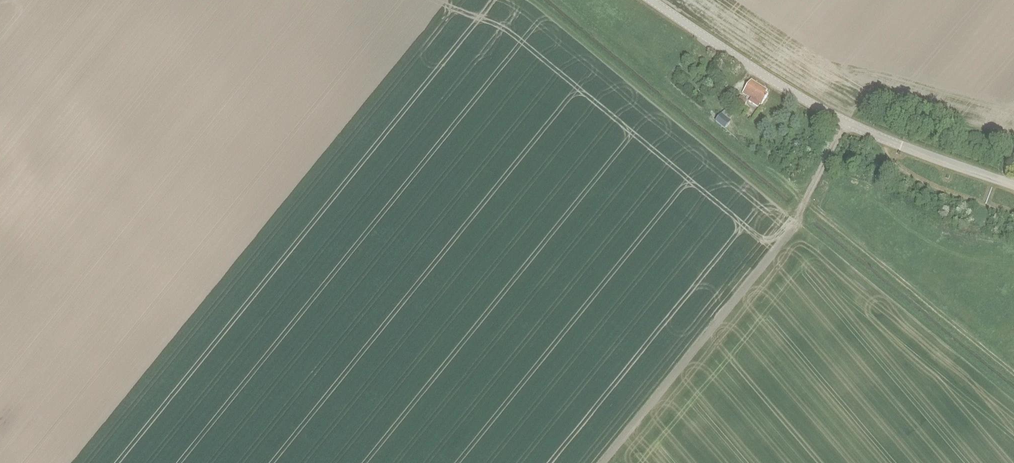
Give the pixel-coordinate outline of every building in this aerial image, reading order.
[(751,80),(743,93),(751,98),(760,104),(761,105),(768,95),(766,93),(767,91),(751,80)] [(751,98),(749,102),(758,108),(760,104),(751,98)] [(727,130),(732,123),(730,122),(736,115),(729,109),(718,123),(727,130)]
